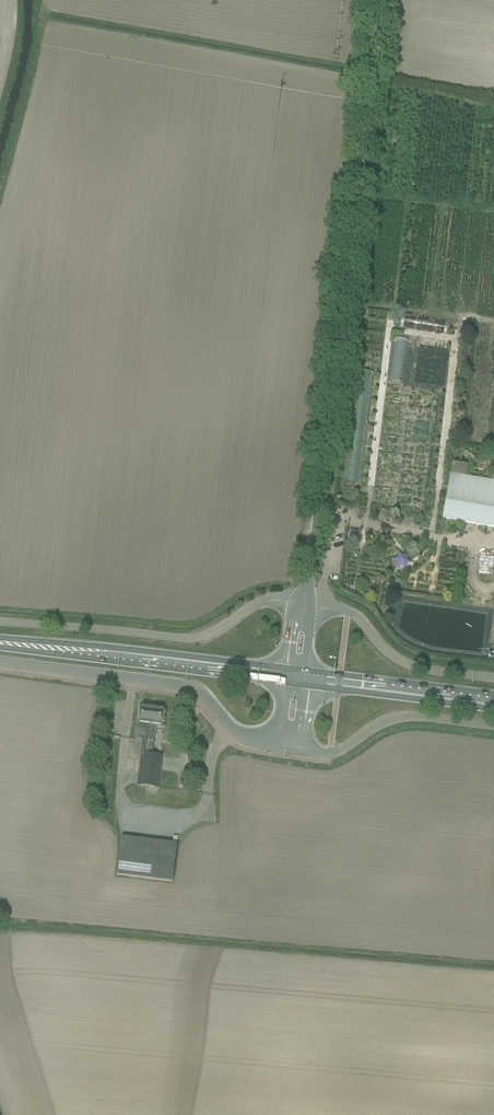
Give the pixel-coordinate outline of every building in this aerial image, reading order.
[(493,528),(493,482),(450,474),(442,519),(493,528)] [(349,543),(359,543),(359,531),(350,530),(349,543)] [(137,786),(158,788),(160,772),(148,771),(149,755),(146,755),(152,708),(151,707),(151,709),(147,708),(147,707),(140,706),(139,717),(137,732),(143,732),(143,740),(142,740),(140,754),(141,755),(137,786)] [(148,771),(160,772),(162,757),(152,755),(156,727),(162,727),(163,720),(164,709),(158,708),(157,710),(153,709),(153,708),(152,708),(146,755),(149,755),(148,771)] [(116,875),(172,882),(177,844),(121,837),(116,875)]
